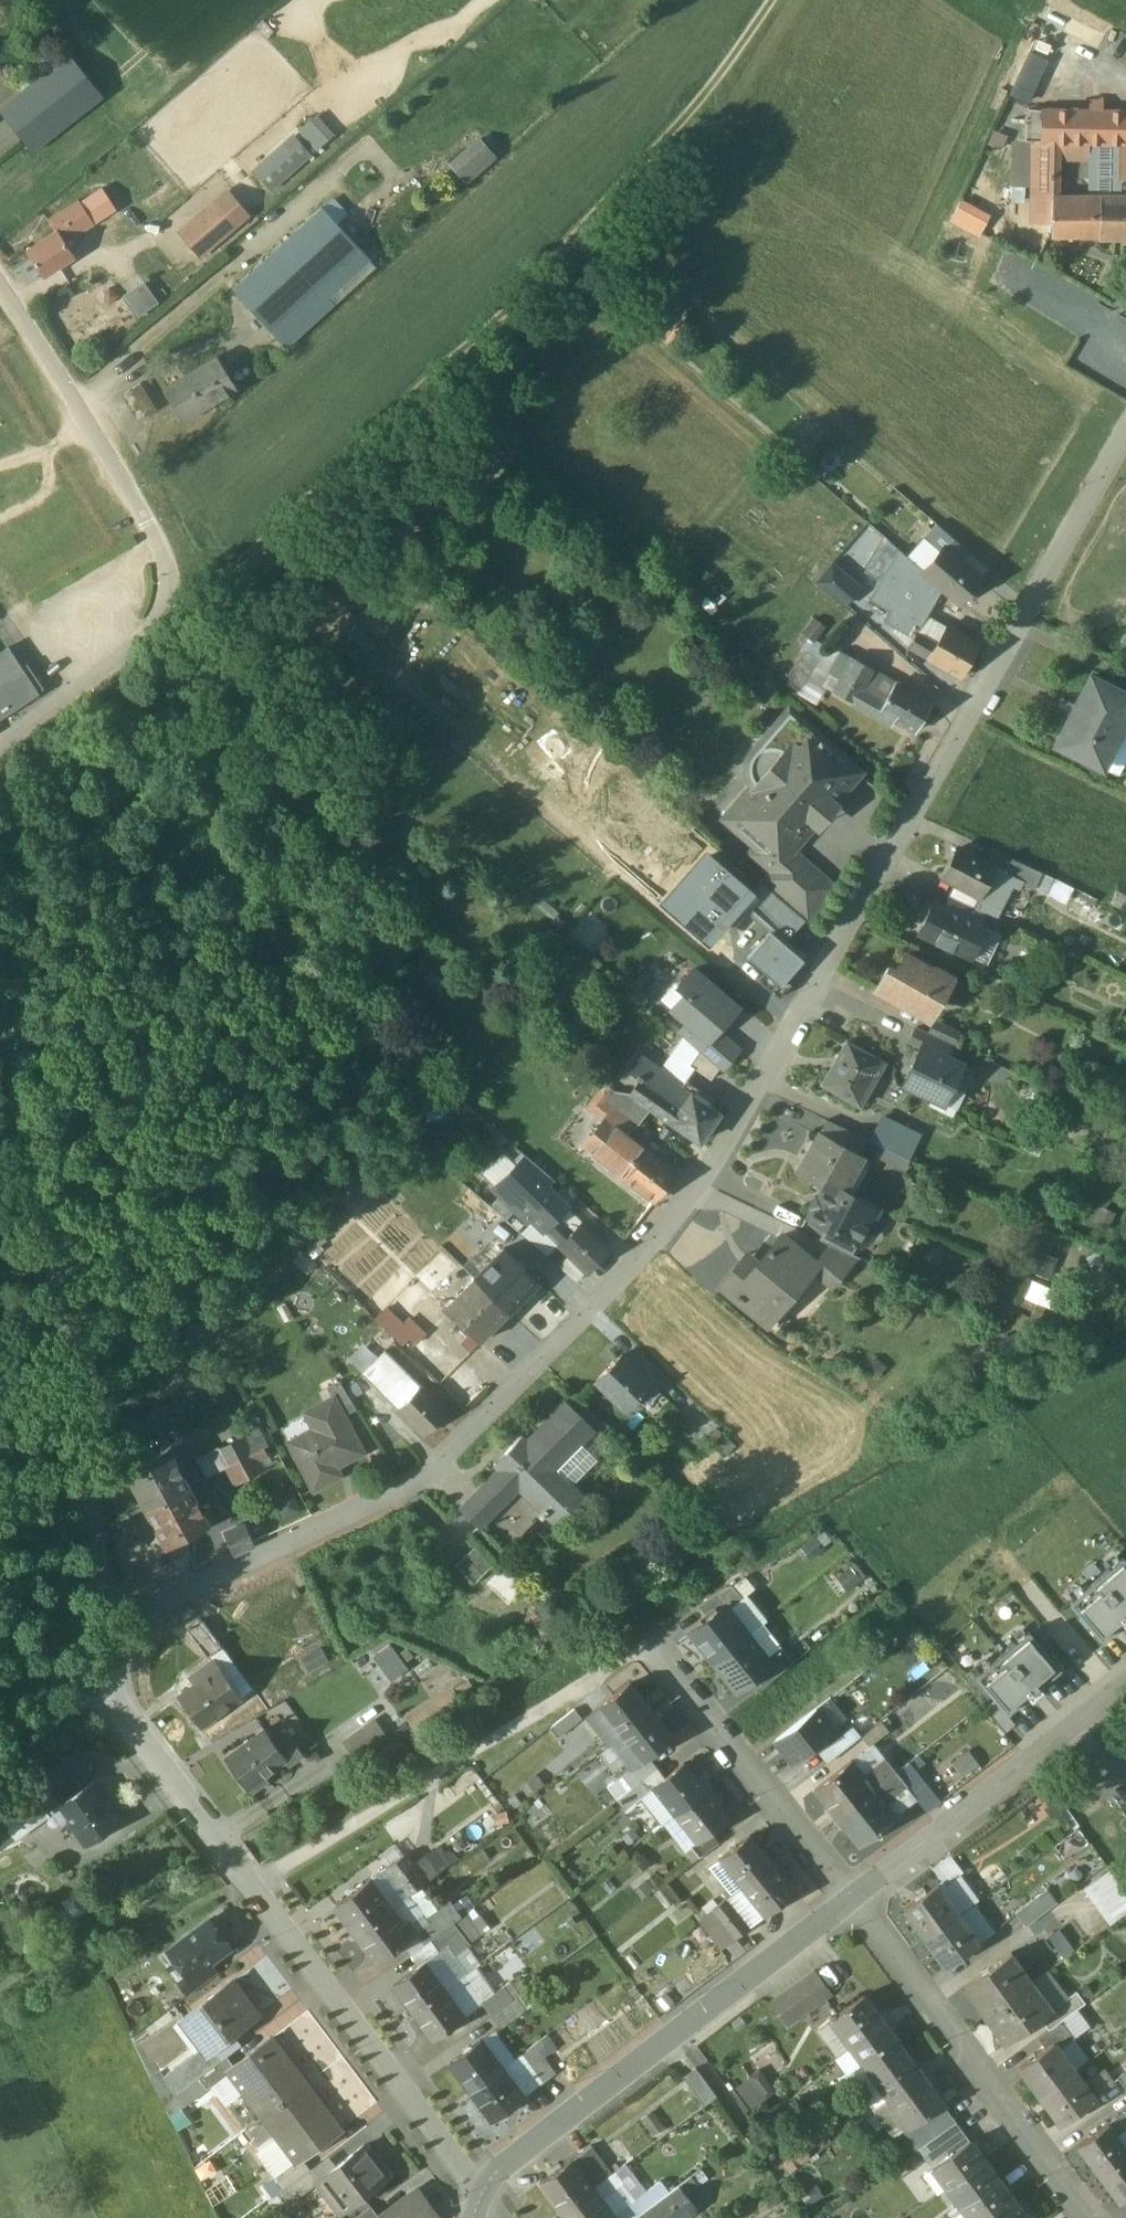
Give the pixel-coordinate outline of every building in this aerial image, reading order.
[(1030,50),(1011,95),(1027,102),(1046,57),(1030,50)] [(68,54),(0,108),(0,110),(33,150),(101,96),(68,54)] [(1090,144),(1090,112),(1043,110),(1042,141),(1042,143),(1050,143),(1090,144)] [(1090,144),(1089,193),(1098,194),(1098,195),(1100,195),(1100,196),(1113,196),(1113,195),(1116,195),(1116,196),(1125,196),(1125,180),(1120,180),(1121,144),(1125,144),(1125,113),(1090,112),(1090,144)] [(1050,143),(1042,143),(1042,141),(1042,117),(1028,117),(1028,141),(1014,141),(1013,187),(1031,187),(1030,222),(1050,222),(1050,199),(1052,199),(1053,160),(1050,160),(1050,143)] [(497,157),(479,137),(449,164),(467,184),(497,157)] [(264,159),(253,169),(272,191),(312,155),(302,144),(273,171),(264,159)] [(252,215),(228,187),(178,230),(202,258),(252,215)] [(1116,196),(1116,195),(1113,195),(1113,196),(1100,196),(1100,195),(1098,195),(1097,195),(1097,199),(1097,236),(1097,240),(1100,240),(1100,239),(1114,239),(1114,240),(1116,240),(1116,239),(1125,239),(1125,196),(1116,196)] [(94,224),(86,212),(78,199),(49,219),(57,231),(27,251),(44,277),(74,257),(65,243),(94,224)] [(1097,199),(1053,199),(1052,199),(1050,199),(1050,222),(1050,237),(1097,236),(1097,199)] [(367,260),(321,210),(235,287),(289,347),(336,304),(329,296),(352,275),(351,274),(367,260)] [(149,278),(127,292),(142,315),(164,301),(149,278)] [(677,349),(693,331),(684,323),(668,341),(677,349)] [(218,356),(183,377),(188,385),(169,396),(184,421),(207,408),(238,388),(218,356)] [(141,383),(123,394),(140,420),(157,410),(141,383)] [(969,554),(936,525),(924,538),(941,553),(944,548),(961,563),(969,554)] [(924,538),(907,559),(923,573),(941,553),(924,538)] [(961,563),(944,548),(941,553),(923,573),(944,591),(959,604),(980,579),(961,563)] [(923,573),(907,559),(898,552),(868,601),(887,614),(883,623),(914,641),(917,635),(927,617),(928,618),(944,591),(923,573)] [(815,582),(844,608),(864,585),(835,559),(815,582)] [(928,618),(927,617),(917,635),(936,646),(946,628),(928,618)] [(949,630),(946,628),(936,646),(917,635),(914,641),(910,649),(929,660),(928,660),(962,679),(979,648),(949,630)] [(1125,654),(1125,631),(1122,630),(1115,650),(1125,654)] [(15,710),(19,707),(19,706),(39,693),(9,647),(0,653),(0,720),(15,710)] [(853,660),(842,653),(830,674),(841,681),(853,660)] [(873,671),(853,660),(841,681),(834,694),(853,705),(854,705),(861,692),(873,672),(873,671)] [(932,705),(873,672),(861,692),(854,705),(853,705),(891,727),(894,722),(915,734),(932,705)] [(1091,677),(1058,745),(1104,768),(1120,736),(1125,739),(1125,695),(1091,677)] [(857,775),(791,717),(756,757),(752,765),(751,773),(753,781),(759,788),(768,796),(767,797),(768,798),(748,820),(768,838),(751,858),(772,875),(773,876),(790,856),(788,855),(805,835),(800,830),(811,818),(810,814),(810,809),(812,805),(816,803),(820,802),(825,802),(835,790),(840,794),(857,775)] [(705,848),(660,901),(711,944),(756,891),(705,848)] [(995,867),(960,848),(944,878),(955,884),(979,897),(995,867)] [(790,856),(773,876),(772,875),(763,885),(792,911),(818,881),(790,856)] [(1043,874),(1013,860),(1006,873),(1005,876),(1016,880),(1022,884),(1036,890),(1043,874)] [(1006,873),(995,867),(979,897),(973,908),(986,914),(995,918),(1012,887),(1016,880),(1005,876),(1006,873)] [(1022,884),(1016,880),(1012,887),(1019,890),(1022,884)] [(818,881),(792,911),(806,923),(833,893),(818,881)] [(979,897),(955,884),(949,897),(973,908),(979,897)] [(786,947),(806,923),(763,885),(753,896),(759,901),(746,916),(769,935),(784,949),(786,947)] [(973,908),(949,897),(943,908),(980,926),(986,914),(973,908)] [(943,908),(932,903),(918,933),(973,959),(987,929),(980,926),(943,908)] [(748,960),(781,988),(804,962),(786,947),(784,949),(769,935),(748,960)] [(938,975),(906,956),(896,973),(889,969),(879,986),(925,1013),(935,996),(928,992),(938,975)] [(717,1034),(737,1010),(693,972),(679,989),(687,996),(673,1012),(689,1026),(709,1043),(717,1034)] [(721,1071),(722,1072),(739,1052),(717,1034),(709,1043),(689,1026),(680,1036),(700,1053),(721,1071)] [(954,1046),(918,1029),(911,1043),(923,1048),(948,1059),(948,1058),(954,1046)] [(881,1060),(848,1041),(837,1060),(843,1063),(829,1088),(861,1107),(883,1069),(878,1066),(881,1060)] [(948,1059),(923,1048),(905,1085),(946,1105),(957,1082),(962,1081),(965,1073),(963,1069),(965,1066),(948,1058),(948,1059)] [(721,1071),(700,1053),(690,1067),(712,1082),(721,1071)] [(681,1087),(642,1059),(632,1073),(638,1077),(637,1079),(640,1081),(630,1095),(629,1096),(635,1099),(650,1110),(670,1124),(670,1123),(691,1094),(708,1106),(713,1099),(686,1080),(681,1087)] [(623,1116),(606,1103),(614,1093),(605,1087),(588,1110),(609,1125),(628,1139),(629,1138),(638,1127),(623,1116)] [(630,1095),(615,1093),(614,1093),(606,1103),(623,1116),(635,1099),(629,1096),(630,1095)] [(708,1106),(691,1094),(670,1123),(700,1144),(720,1114),(708,1106)] [(635,1099),(623,1116),(638,1127),(650,1110),(635,1099)] [(924,1134),(888,1117),(875,1145),(910,1162),(924,1134)] [(852,1134),(827,1123),(820,1136),(838,1146),(840,1142),(846,1146),(852,1134)] [(628,1139),(609,1125),(588,1151),(655,1204),(677,1176),(629,1138),(628,1139)] [(838,1146),(820,1136),(798,1176),(826,1191),(842,1199),(846,1192),(867,1157),(846,1146),(840,1142),(838,1146)] [(553,1181),(527,1159),(517,1169),(522,1174),(541,1193),(543,1191),(553,1181)] [(541,1193),(522,1174),(500,1196),(528,1224),(531,1221),(559,1248),(559,1247),(560,1248),(572,1235),(558,1220),(566,1209),(552,1196),(550,1198),(543,1191),(541,1193)] [(878,1208),(846,1192),(842,1199),(826,1191),(812,1219),(829,1228),(860,1245),(861,1243),(867,1240),(872,1230),(871,1224),(878,1208)] [(502,1222),(484,1205),(475,1214),(492,1232),(502,1222)] [(560,1248),(559,1249),(569,1258),(586,1275),(609,1251),(582,1225),(572,1235),(560,1248)] [(860,1245),(829,1228),(822,1243),(832,1247),(853,1257),(860,1245)] [(783,1238),(753,1274),(741,1264),(722,1287),(744,1305),(750,1299),(775,1320),(815,1273),(819,1268),(816,1266),(783,1238)] [(853,1257),(832,1247),(816,1266),(819,1268),(815,1273),(835,1289),(860,1260),(853,1257)] [(538,1286),(503,1252),(502,1253),(507,1258),(497,1269),(493,1264),(476,1282),(509,1315),(537,1287),(538,1286)] [(1033,1256),(1032,1303),(1051,1303),(1052,1256),(1033,1256)] [(569,1258),(559,1269),(577,1285),(586,1275),(569,1258)] [(509,1315),(476,1282),(458,1300),(462,1304),(451,1316),(446,1310),(444,1312),(480,1347),(481,1345),(480,1344),(509,1315)] [(410,1323),(402,1332),(418,1347),(426,1338),(410,1323)] [(385,1357),(368,1374),(386,1391),(402,1374),(385,1357)] [(653,1387),(623,1357),(597,1383),(627,1413),(642,1398),(653,1387)] [(386,1391),(380,1397),(397,1413),(419,1391),(402,1374),(386,1391)] [(355,1411),(339,1385),(328,1392),(334,1402),(343,1419),(355,1411)] [(653,1387),(642,1398),(650,1406),(661,1395),(653,1387)] [(446,1416),(420,1390),(419,1391),(397,1413),(424,1439),(446,1416)] [(343,1419),(334,1402),(306,1416),(316,1433),(290,1447),(315,1492),(340,1479),(334,1469),(362,1455),(343,1419)] [(566,1404),(527,1444),(522,1440),(495,1468),(499,1472),(461,1512),(481,1531),(520,1492),(559,1530),(586,1502),(556,1473),(595,1432),(566,1404)] [(162,1408),(131,1426),(144,1449),(175,1431),(162,1408)] [(246,1442),(220,1455),(228,1470),(254,1457),(251,1450),(246,1442)] [(260,1445),(251,1450),(254,1457),(263,1452),(260,1445)] [(263,1452),(254,1457),(258,1464),(267,1459),(263,1452)] [(207,1481),(228,1470),(220,1455),(199,1466),(207,1481)] [(170,1456),(129,1478),(148,1512),(188,1491),(170,1456)] [(254,1457),(228,1470),(237,1486),(262,1473),(258,1464),(254,1457)] [(188,1491),(148,1512),(166,1548),(207,1527),(188,1491)] [(253,1547),(245,1529),(226,1537),(234,1556),(253,1547)] [(818,1553),(811,1544),(799,1554),(806,1562),(818,1553)] [(494,1569),(475,1551),(457,1569),(475,1588),(494,1569)] [(1069,1606),(1101,1644),(1124,1625),(1125,1628),(1125,1564),(1123,1561),(1069,1606)] [(858,1583),(848,1571),(836,1581),(845,1593),(858,1583)] [(524,1593),(504,1574),(489,1590),(509,1609),(524,1593)] [(735,1589),(699,1610),(710,1623),(727,1609),(731,1614),(745,1603),(735,1589)] [(710,1623),(692,1637),(715,1666),(750,1638),(731,1614),(727,1609),(710,1623)] [(221,1651),(203,1626),(203,1624),(188,1634),(189,1636),(189,1635),(207,1660),(207,1661),(208,1662),(208,1661),(221,1652),(222,1653),(222,1652),(222,1651),(221,1651)] [(1029,1634),(975,1679),(996,1703),(1007,1717),(1028,1699),(1032,1703),(1044,1693),(1041,1689),(1061,1672),(1029,1634)] [(750,1638),(715,1666),(738,1695),(756,1681),(773,1667),(768,1660),(750,1638)] [(390,1647),(372,1656),(385,1685),(404,1676),(390,1647)] [(783,1648),(768,1660),(773,1667),(756,1681),(764,1691),(796,1666),(783,1648)] [(325,1651),(306,1659),(312,1673),(331,1665),(325,1651)] [(239,1703),(213,1666),(190,1683),(195,1690),(179,1701),(196,1725),(212,1714),(216,1720),(239,1703)] [(653,1715),(631,1687),(601,1712),(622,1739),(653,1715)] [(1007,1717),(996,1703),(985,1712),(1006,1736),(1016,1728),(1007,1717)] [(572,1711),(549,1728),(556,1738),(579,1721),(572,1711)] [(622,1739),(601,1712),(589,1721),(610,1749),(611,1747),(622,1739)] [(776,1745),(794,1767),(834,1734),(816,1713),(776,1745)] [(653,1715),(622,1739),(642,1764),(644,1767),(650,1762),(674,1743),(675,1743),(653,1715)] [(882,1725),(862,1740),(870,1750),(889,1735),(882,1725)] [(385,1740),(375,1726),(366,1733),(376,1746),(385,1740)] [(366,1733),(346,1747),(356,1760),(376,1746),(366,1733)] [(271,1745),(264,1736),(226,1764),(247,1793),(285,1766),(289,1771),(303,1760),(285,1736),(271,1745)] [(642,1764),(622,1739),(611,1747),(632,1772),(642,1764)] [(674,1743),(650,1762),(658,1773),(683,1754),(674,1743)] [(963,1780),(986,1761),(975,1748),(952,1766),(963,1780)] [(874,1749),(853,1766),(864,1780),(886,1763),(874,1749)] [(650,1762),(644,1767),(642,1764),(632,1772),(624,1779),(634,1792),(642,1786),(658,1773),(650,1762)] [(852,1764),(815,1794),(837,1822),(896,1775),(886,1762),(886,1763),(864,1780),(853,1766),(852,1764)] [(926,1786),(909,1765),(897,1775),(907,1788),(905,1789),(912,1797),(926,1786)] [(666,1784),(655,1792),(657,1794),(677,1820),(713,1792),(703,1779),(698,1783),(686,1768),(666,1784)] [(658,1773),(642,1786),(651,1798),(657,1794),(655,1792),(666,1784),(658,1773)] [(896,1775),(837,1822),(860,1850),(897,1821),(896,1820),(884,1805),(905,1789),(907,1788),(897,1775),(896,1775)] [(624,1779),(610,1790),(619,1803),(634,1792),(624,1779)] [(98,1785),(53,1816),(62,1829),(68,1825),(86,1851),(118,1829),(111,1818),(117,1814),(98,1785)] [(905,1789),(884,1805),(896,1820),(917,1803),(912,1797),(905,1789)] [(25,1790),(0,1809),(0,1822),(17,1845),(49,1822),(25,1790)] [(713,1792),(677,1820),(698,1848),(699,1849),(713,1838),(730,1824),(719,1810),(724,1806),(713,1792)] [(713,1838),(699,1849),(698,1848),(693,1852),(702,1862),(720,1848),(713,1838)] [(752,1840),(722,1864),(743,1891),(773,1868),(752,1840)] [(405,1859),(388,1872),(409,1900),(426,1888),(405,1859)] [(773,1868),(743,1891),(767,1921),(797,1898),(773,1868)] [(388,1872),(335,1911),(356,1940),(391,1914),(409,1900),(388,1872)] [(937,1888),(904,1914),(925,1943),(959,1918),(937,1888)] [(1047,1892),(1015,1915),(1026,1929),(1057,1906),(1047,1892)] [(465,1920),(453,1904),(442,1912),(445,1916),(420,1934),(429,1946),(464,1921),(465,1920)] [(750,1934),(727,1904),(714,1914),(738,1944),(750,1934)] [(995,1935),(974,1907),(963,1915),(959,1918),(925,1943),(946,1972),(980,1946),(995,1935)] [(391,1914),(356,1940),(376,1968),(411,1942),(391,1914)] [(209,1926),(169,1957),(189,1983),(190,1985),(212,1968),(231,1954),(209,1926)] [(1012,1956),(965,1990),(986,2019),(1033,1984),(1012,1956)] [(683,1970),(694,1987),(711,1976),(700,1959),(683,1970)] [(424,1967),(392,1991),(413,2018),(444,1995),(441,1990),(446,1986),(440,1979),(435,1983),(424,1967)] [(212,1968),(190,1985),(189,1983),(179,1990),(189,2002),(220,1979),(212,1968)] [(1033,1984),(986,2019),(1007,2047),(1041,2022),(1054,2013),(1053,2011),(1066,2001),(1046,1974),(1033,1984)] [(831,1998),(816,1976),(805,1984),(820,2006),(831,1998)] [(485,2006),(495,2020),(520,2002),(530,1995),(520,1981),(485,2006)] [(820,2006),(805,1984),(794,1992),(810,2013),(820,2006)] [(446,1986),(441,1990),(444,1995),(449,1991),(446,1986)] [(257,2021),(231,1988),(187,2021),(213,2055),(257,2021)] [(810,2013),(794,1992),(784,1999),(800,2021),(810,2013)] [(1066,2001),(1053,2011),(1054,2013),(1041,2022),(1049,2033),(1061,2024),(1086,2006),(1077,1994),(1066,2001)] [(444,1995),(413,2018),(432,2045),(464,2022),(444,1995)] [(800,2021),(784,1999),(773,2008),(788,2029),(800,2021)] [(885,2028),(864,2000),(839,2019),(847,2031),(841,2035),(853,2051),(885,2028)] [(520,2002),(495,2020),(504,2032),(529,2014),(520,2002)] [(1049,2033),(1038,2041),(1046,2052),(1054,2046),(1055,2047),(1070,2035),(1061,2024),(1049,2033)] [(885,2028),(853,2051),(865,2067),(871,2062),(879,2073),(904,2054),(885,2028)] [(1075,2042),(1059,2053),(1075,2074),(1090,2063),(1075,2042)] [(289,2064),(274,2043),(229,2077),(230,2078),(229,2079),(262,2123),(306,2090),(288,2065),(289,2064)] [(503,2072),(480,2045),(450,2068),(472,2095),(503,2072)] [(1046,2052),(1020,2071),(1040,2099),(1075,2074),(1059,2053),(1055,2047),(1054,2046),(1046,2052)] [(203,2053),(164,2083),(177,2100),(199,2083),(216,2070),(203,2053)] [(904,2054),(879,2073),(886,2083),(880,2087),(892,2103),(924,2081),(904,2054)] [(216,2070),(199,2083),(208,2095),(229,2079),(230,2078),(229,2077),(221,2066),(216,2070)] [(525,2102),(503,2072),(472,2095),(494,2125),(525,2102)] [(687,2079),(692,2087),(682,2094),(697,2116),(718,2102),(697,2072),(687,2079)] [(734,2090),(750,2111),(773,2093),(757,2072),(734,2090)] [(1104,2073),(1084,2087),(1095,2103),(1115,2088),(1104,2073)] [(1084,2087),(1075,2074),(1040,2099),(1062,2128),(1096,2103),(1095,2103),(1084,2087)] [(1118,2081),(1125,2092),(1125,2075),(1118,2081)] [(924,2081),(892,2103),(904,2119),(910,2115),(918,2126),(920,2124),(943,2108),(924,2081)] [(325,2115),(306,2090),(262,2123),(296,2168),(298,2167),(299,2168),(343,2135),(327,2114),(325,2115)] [(943,2108),(920,2124),(923,2129),(946,2112),(943,2108)] [(946,2112),(923,2129),(933,2143),(956,2126),(946,2112)] [(1109,2127),(1119,2140),(1125,2135),(1125,2115),(1109,2127)] [(933,2143),(920,2153),(931,2167),(967,2140),(956,2126),(933,2143)] [(1109,2127),(1079,2150),(1100,2179),(1125,2160),(1125,2150),(1119,2140),(1109,2127)] [(967,2140),(931,2167),(934,2172),(938,2169),(970,2145),(967,2140)] [(970,2145),(938,2169),(953,2189),(985,2165),(970,2145)] [(366,2150),(319,2185),(343,2217),(390,2181),(378,2166),(367,2152),(368,2152),(366,2150)] [(1100,2179),(1121,2207),(1125,2203),(1125,2160),(1100,2179)] [(579,2163),(543,2190),(563,2217),(594,2194),(578,2171),(583,2168),(579,2163)] [(985,2165),(953,2189),(967,2207),(999,2184),(985,2165)] [(296,2168),(274,2185),(283,2197),(307,2179),(299,2168),(298,2167),(296,2168)] [(617,2178),(594,2194),(603,2206),(626,2190),(617,2178)] [(283,2197),(279,2200),(288,2212),(316,2191),(307,2179),(283,2197)] [(967,2207),(974,2217),(990,2217),(1012,2202),(999,2184),(967,2207)] [(637,2205),(638,2207),(625,2216),(626,2217),(645,2217),(671,2199),(662,2187),(637,2205)] [(603,2206),(612,2217),(623,2217),(625,2216),(638,2207),(637,2205),(626,2190),(603,2206)] [(698,2215),(681,2192),(671,2199),(645,2217),(693,2217),(698,2215)] [(418,2193),(385,2217),(437,2217),(418,2193)] [(563,2217),(564,2217),(612,2217),(603,2206),(594,2194),(563,2217)] [(990,2217),(1024,2217),(1012,2202),(990,2217)]
